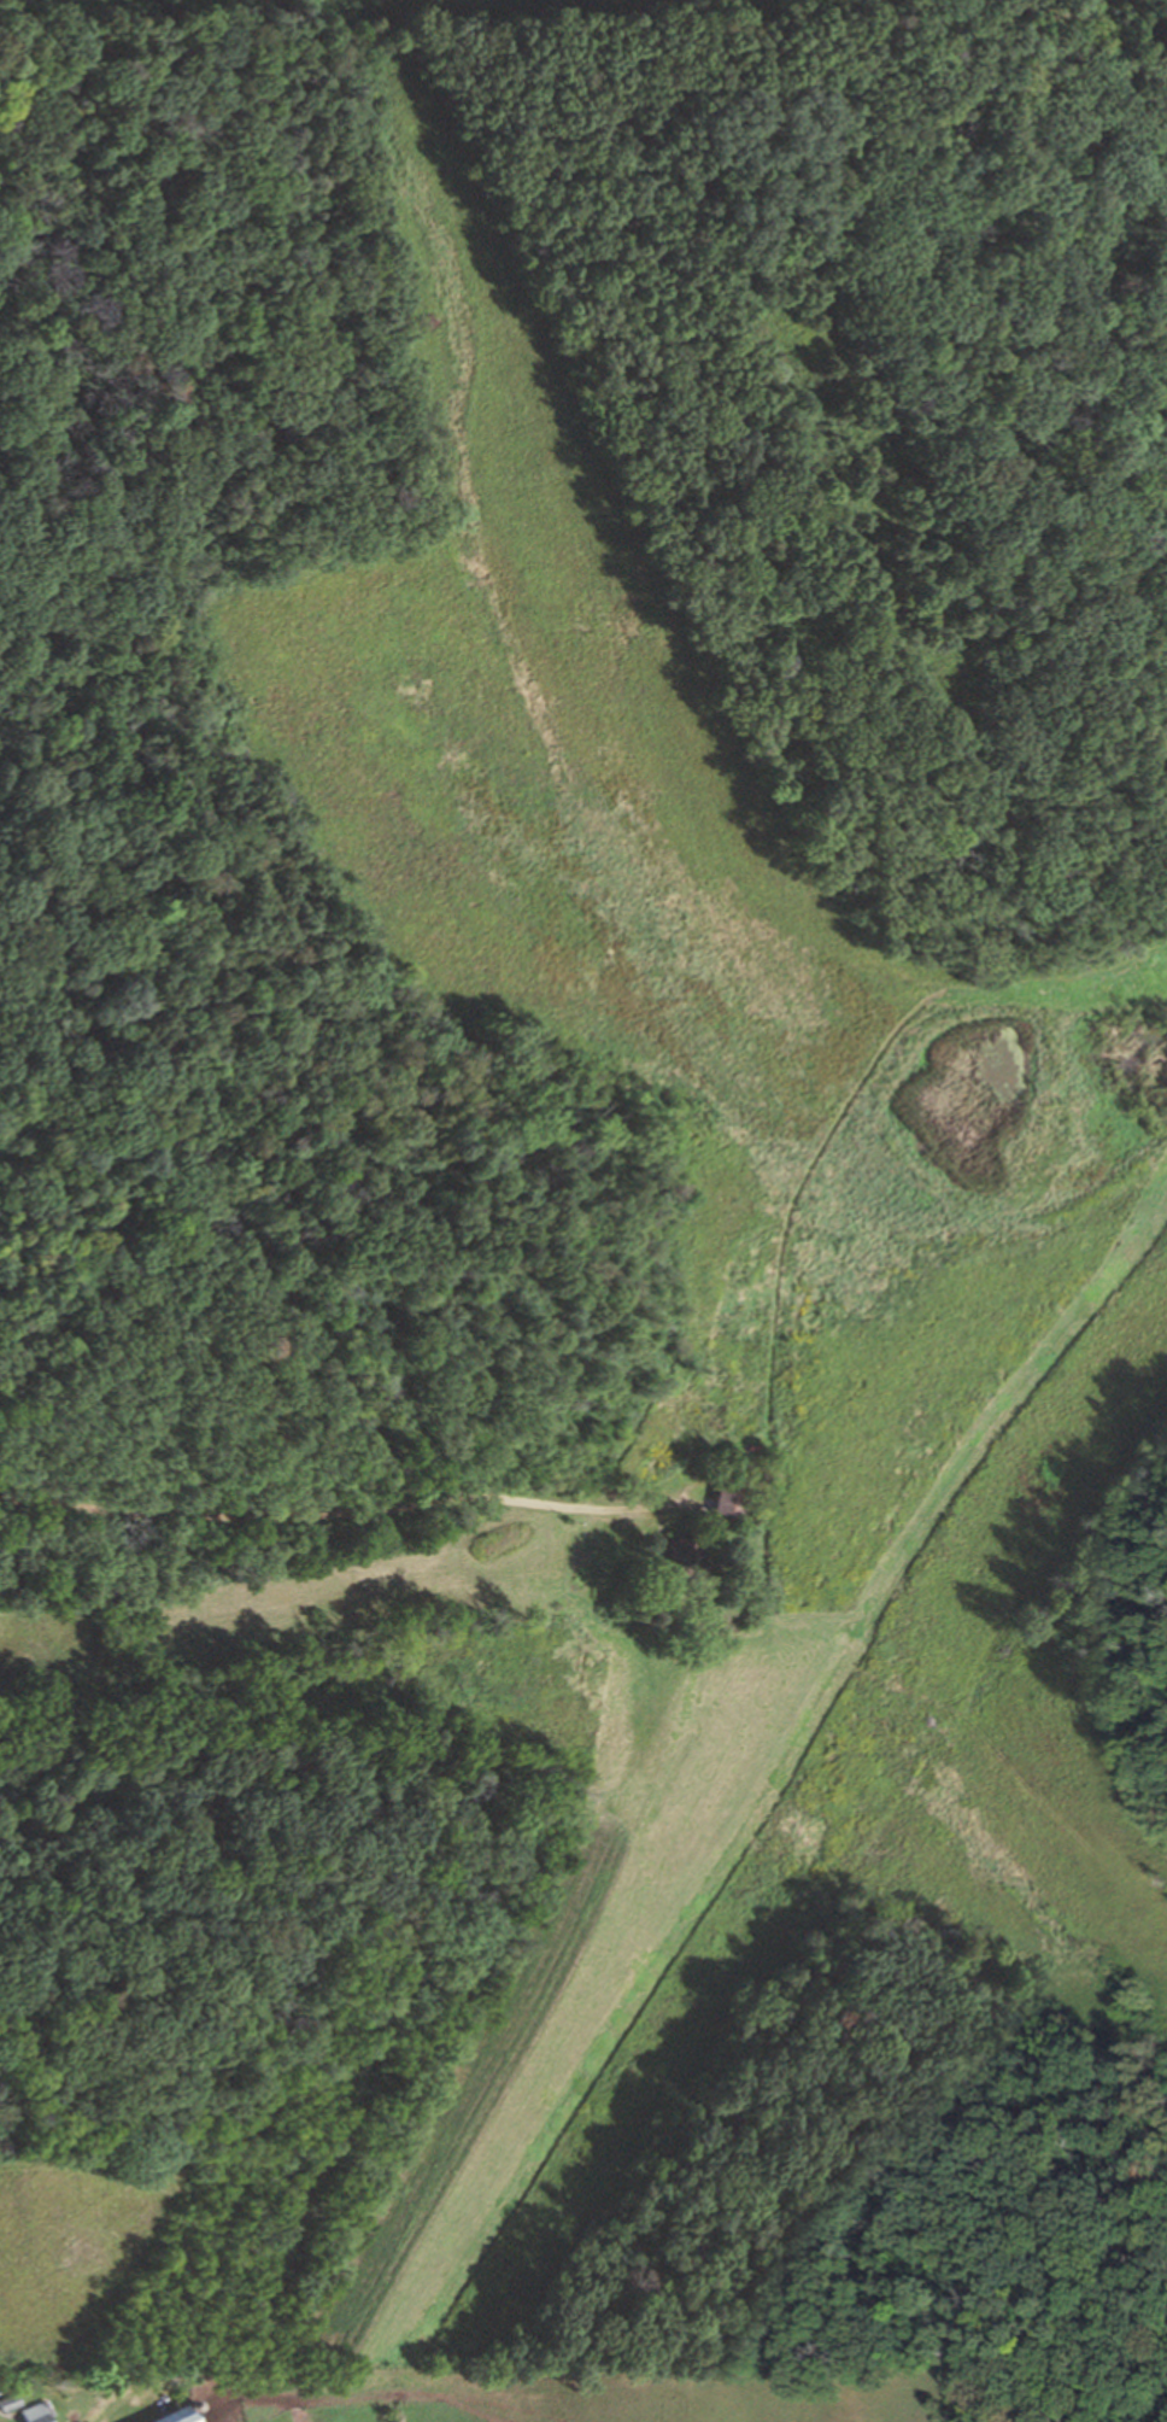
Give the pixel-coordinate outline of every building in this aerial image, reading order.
[(723,1461),(751,1467),(739,1520),(712,1514),(723,1461)] [(670,1538),(702,1537),(703,1575),(672,1576),(670,1538)] [(4,2411),(0,2402),(0,2399),(19,2391),(25,2403),(4,2411)] [(49,2418),(51,2421),(28,2421),(23,2408),(47,2399),(53,2417),(49,2418)] [(178,2400),(191,2421),(138,2421),(178,2400)]
